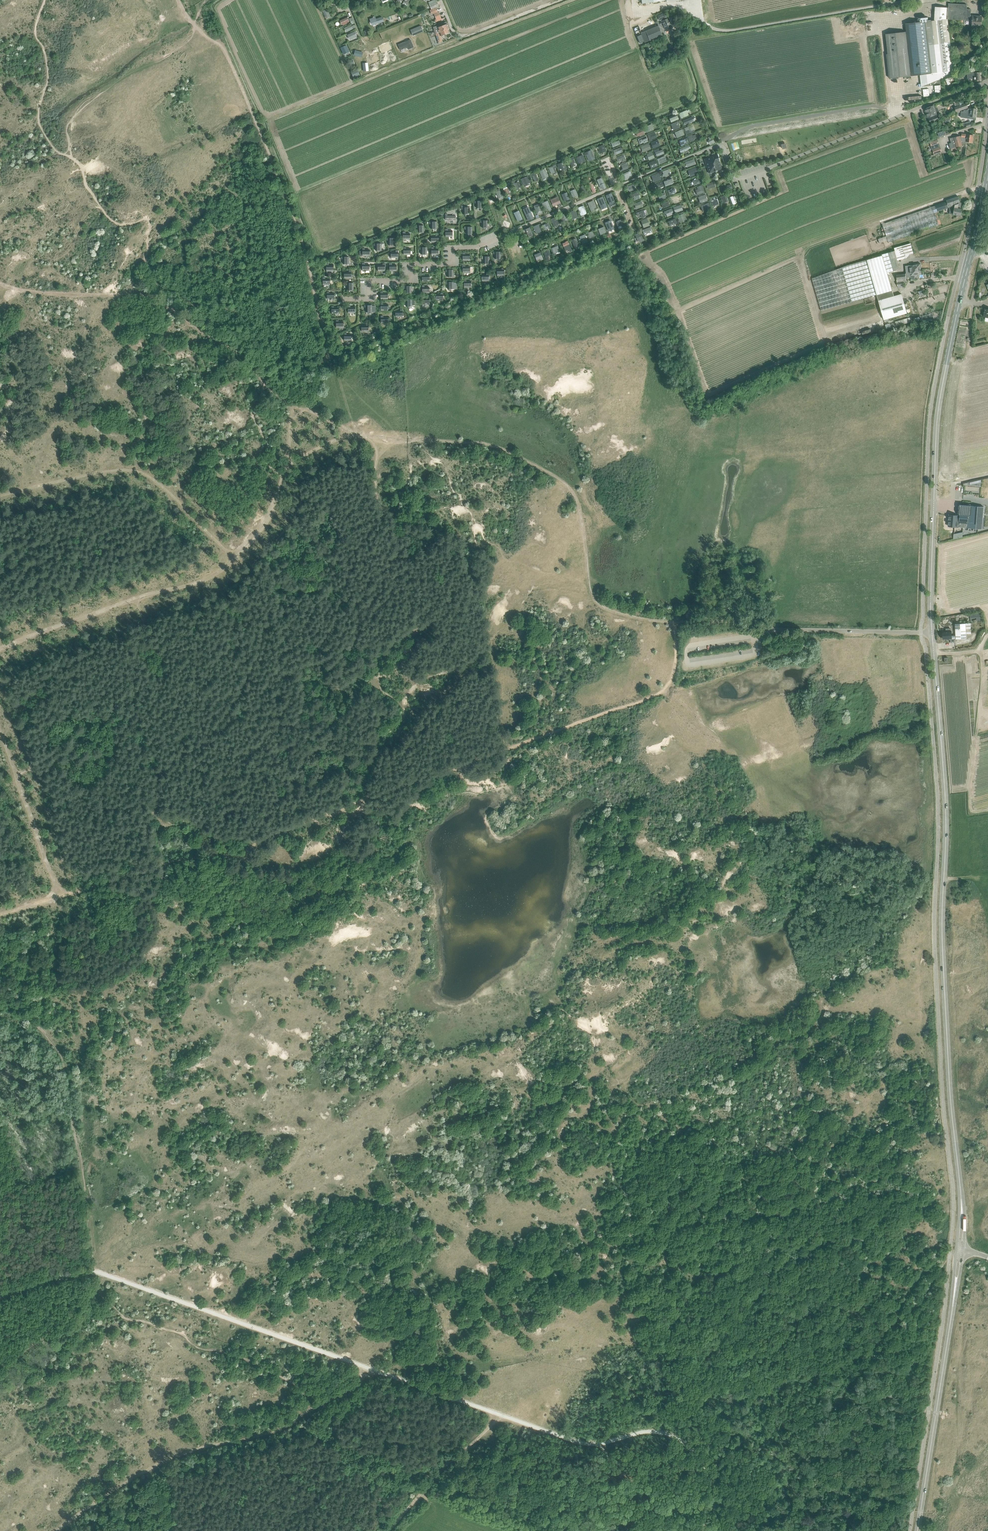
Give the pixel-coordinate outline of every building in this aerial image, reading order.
[(434,2),(429,4),(429,5),(431,8),(431,9),(435,8),(436,7),(439,6),(437,1),(436,1),(434,2)] [(935,8),(934,21),(948,19),(972,21),(972,29),(977,29),(977,25),(981,25),(982,17),(978,17),(978,16),(971,16),(971,9),(967,9),(967,5),(949,4),(948,9),(939,8),(935,8)] [(322,10),(326,19),(331,17),(327,8),(322,10)] [(657,24),(658,26),(661,33),(665,32),(665,31),(672,28),(669,18),(667,19),(664,12),(657,15),(659,20),(661,19),(662,21),(661,22),(657,24)] [(347,17),(341,20),(339,21),(341,25),(342,24),(343,25),(349,23),(348,21),(350,21),(347,17)] [(926,22),(932,73),(920,75),(921,87),(928,84),(950,75),(950,71),(954,71),(948,19),(934,21),(926,22)] [(433,27),(438,42),(442,41),(440,36),(450,32),(446,22),(443,23),(444,25),(440,26),(439,24),(437,25),(438,26),(433,27)] [(906,24),(907,33),(886,35),(891,78),(931,73),(926,22),(906,24)] [(410,30),(412,36),(423,32),(420,26),(410,30)] [(661,33),(658,26),(646,31),(641,33),(645,43),(662,36),(661,33)] [(347,35),(349,40),(356,36),(355,34),(357,33),(356,31),(354,32),(354,31),(347,35)] [(410,40),(398,45),(400,50),(407,47),(408,49),(413,47),(410,40)] [(346,45),(341,48),(343,54),(349,51),(346,45)] [(967,73),(967,79),(974,78),(975,81),(981,81),(980,73),(975,73),(975,70),(971,71),(971,73),(967,73)] [(958,106),(954,107),(956,112),(968,108),(966,103),(962,104),(960,99),(956,101),(958,106)] [(925,109),(928,116),(931,123),(939,120),(936,112),(937,112),(938,110),(937,109),(936,108),(935,108),(934,106),(925,109)] [(962,112),(961,117),(967,118),(967,116),(976,117),(977,109),(974,109),(969,108),(968,111),(964,110),(964,112),(962,112)] [(671,124),(673,130),(680,128),(678,124),(680,123),(679,121),(671,124)] [(651,124),(644,127),(646,133),(654,130),(651,124)] [(689,128),(689,126),(684,128),(687,134),(695,131),(693,126),(689,128)] [(635,132),(637,136),(639,135),(639,136),(645,134),(642,128),(635,131),(635,132)] [(682,129),(675,133),(677,138),(685,135),(682,129)] [(657,137),(656,135),(655,132),(648,135),(650,141),(652,141),(652,139),(657,137)] [(950,138),(953,148),(957,147),(959,146),(962,146),(961,142),(966,143),(967,142),(973,143),(973,135),(967,134),(962,134),(961,136),(960,136),(954,138),(950,138)] [(610,141),(612,147),(620,144),(618,139),(610,141)] [(652,142),(651,142),(653,148),(660,146),(658,140),(652,142)] [(597,147),(600,154),(606,151),(603,144),(597,147)] [(649,144),(645,146),(641,147),(643,152),(650,149),(649,144)] [(591,150),(585,152),(589,161),(594,159),(591,150)] [(648,159),(648,160),(654,158),(652,151),(648,153),(649,153),(646,154),(647,155),(645,156),(647,160),(648,159)] [(704,159),(709,173),(722,169),(719,161),(717,154),(704,159)] [(582,155),(576,158),(578,163),(585,161),(582,155)] [(665,156),(658,159),(660,164),(667,161),(665,156)] [(685,162),(687,167),(695,165),(693,159),(685,162)] [(655,160),(649,162),(651,168),(658,166),(655,160)] [(564,162),(557,164),(560,171),(567,169),(564,162)] [(621,170),(621,171),(629,168),(628,164),(627,164),(626,163),(621,164),(622,169),(621,170)] [(557,167),(556,165),(555,164),(548,167),(551,174),(553,173),(553,174),(557,173),(555,168),(557,167)] [(688,170),(690,176),(699,174),(697,167),(688,170)] [(545,169),(539,171),(542,179),(548,177),(545,169)] [(532,176),(534,182),(538,180),(535,172),(529,175),(530,177),(532,176)] [(622,174),(625,180),(632,177),(632,175),(630,175),(628,172),(622,174)] [(661,179),(660,176),(659,173),(652,176),(654,182),(661,179)] [(529,183),(531,183),(528,176),(521,179),(523,185),(525,185),(525,186),(529,184),(529,183)] [(601,178),(597,180),(600,188),(601,187),(602,189),(606,188),(601,178)] [(509,192),(511,191),(510,187),(507,188),(505,185),(502,186),(505,194),(509,193),(509,192)] [(581,187),(585,197),(589,195),(585,185),(581,187)] [(702,185),(697,187),(698,189),(695,190),(697,195),(705,192),(703,188),(703,186),(702,185)] [(631,195),(633,200),(640,198),(638,192),(631,195)] [(667,195),(666,196),(664,192),(658,195),(660,201),(663,199),(663,200),(668,198),(667,195)] [(607,194),(605,195),(608,204),(613,202),(610,195),(608,196),(607,194)] [(707,201),(706,197),(706,196),(706,194),(698,197),(699,200),(700,203),(707,201)] [(936,205),(938,212),(950,209),(949,213),(961,215),(962,209),(958,208),(959,203),(961,203),(958,196),(947,200),(947,201),(936,205)] [(562,207),(560,201),(558,197),(550,200),(553,206),(558,204),(560,207),(562,207)] [(548,201),(542,203),(545,210),(548,209),(549,211),(552,210),(548,201)] [(593,201),(588,203),(591,211),(596,209),(593,201)] [(634,204),(636,209),(643,207),(641,201),(634,204)] [(700,206),(703,212),(711,209),(709,203),(700,206)] [(534,206),(537,214),(542,212),(539,204),(534,206)] [(672,207),(674,213),(683,210),(681,204),(672,207)] [(583,205),(578,208),(581,215),(587,213),(583,205)] [(882,224),(889,242),(940,225),(935,206),(882,224)] [(665,214),(666,214),(667,216),(674,214),(671,208),(664,211),(665,214)] [(514,213),(517,221),(523,219),(519,210),(514,213)] [(575,210),(569,212),(571,219),(577,216),(575,210)] [(566,213),(560,215),(561,219),(562,219),(564,222),(568,220),(567,217),(568,217),(566,213)] [(679,222),(687,219),(684,213),(677,216),(679,222)] [(551,219),(554,226),(560,224),(557,216),(551,219)] [(667,220),(670,226),(677,223),(674,217),(667,220)] [(533,226),(536,234),(541,232),(540,228),(541,227),(540,224),(533,226)] [(596,229),(599,235),(606,232),(603,226),(596,229)] [(642,230),(645,236),(652,233),(649,226),(642,230)] [(524,230),(527,238),(533,235),(530,227),(524,230)] [(643,239),(642,236),(640,232),(635,235),(638,242),(643,239)] [(580,238),(579,239),(580,241),(581,241),(582,244),(588,241),(585,234),(580,237),(580,238)] [(566,242),(562,244),(565,251),(569,250),(570,252),(572,251),(568,241),(565,242),(566,242)] [(905,258),(907,258),(909,255),(913,253),(910,243),(902,246),(894,248),(895,251),(882,255),(887,273),(900,269),(898,261),(905,258)] [(462,255),(462,260),(470,260),(470,254),(464,254),(464,252),(461,252),(461,255),(462,255)] [(812,278),(821,311),(877,295),(884,320),(907,313),(901,294),(894,296),(882,256),(812,278)] [(905,274),(897,275),(897,277),(897,280),(897,282),(898,282),(903,282),(906,281),(906,279),(906,278),(911,278),(911,280),(915,279),(915,275),(919,275),(922,275),(921,269),(921,264),(906,266),(906,271),(907,273),(906,273),(905,274)] [(959,527),(982,529),(984,507),(959,505),(958,515),(950,515),(949,525),(959,526),(959,527)] [(966,634),(971,634),(971,628),(971,623),(966,624),(955,624),(956,639),(966,639),(966,634)] [(943,639),(951,639),(951,642),(955,642),(955,636),(952,636),(952,631),(943,632),(943,639)]
